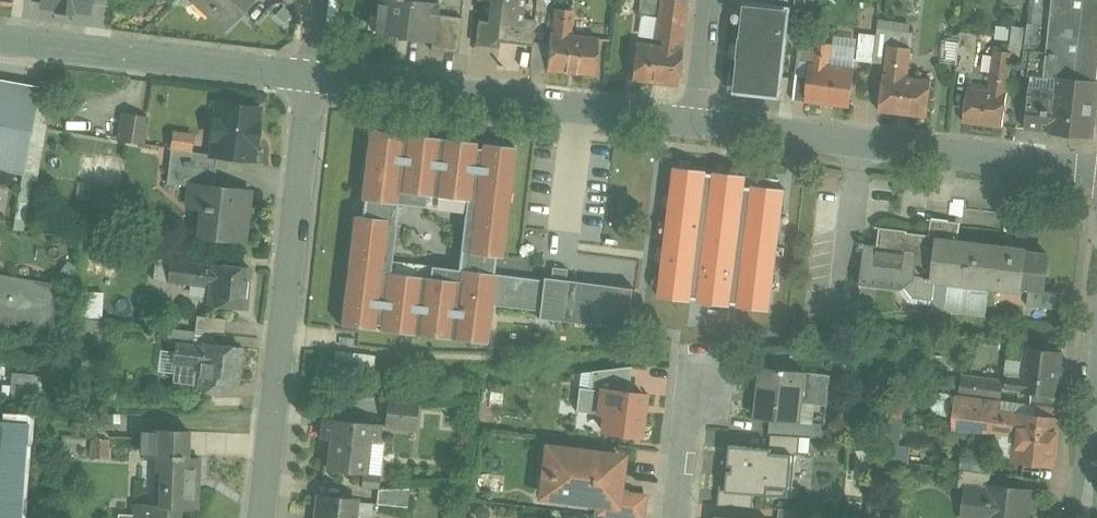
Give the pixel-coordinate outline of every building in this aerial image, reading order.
[(39,8),(91,15),(92,0),(40,0),(39,8)] [(227,27),(252,0),(198,0),(227,27)] [(378,15),(384,15),(382,33),(412,37),(411,38),(434,41),(435,42),(438,14),(439,2),(425,0),(380,0),(378,15)] [(491,0),(489,21),(481,20),(478,43),(487,44),(487,42),(500,43),(500,40),(520,42),(523,18),(525,0),(489,0),(491,0)] [(539,9),(549,10),(550,0),(540,0),(539,9)] [(640,12),(658,15),(660,0),(641,0),(640,12)] [(658,15),(656,38),(665,39),(668,19),(684,21),(686,0),(660,0),(658,15)] [(1025,74),(1033,75),(1033,73),(1047,75),(1057,0),(1035,0),(1025,74)] [(1047,75),(1096,80),(1096,0),(1057,0),(1047,75)] [(793,7),(745,1),(744,5),(749,5),(747,25),(742,24),(736,70),(741,71),(739,91),(734,91),(734,94),(781,100),(793,7)] [(574,10),(556,8),(553,32),(571,34),(574,10)] [(465,17),(438,14),(435,42),(434,41),(433,50),(460,53),(465,17)] [(538,19),(523,18),(520,42),(535,44),(535,43),(538,19)] [(684,21),(668,19),(665,39),(665,44),(681,46),(684,21)] [(861,29),(852,28),(851,34),(849,34),(848,51),(860,53),(862,36),(860,35),(861,29)] [(892,29),(880,28),(876,62),(888,63),(890,44),(892,29)] [(915,32),(892,29),(890,44),(913,47),(915,32)] [(980,32),(963,30),(958,69),(975,71),(980,32)] [(553,32),(552,32),(550,44),(547,68),(547,69),(595,74),(599,37),(571,34),(553,32)] [(665,44),(637,41),(633,79),(679,85),(682,46),(665,44)] [(856,69),(832,66),(835,44),(817,42),(815,64),(813,63),(811,78),(808,102),(852,107),(856,69)] [(550,44),(535,43),(535,44),(532,67),(547,68),(550,44)] [(913,47),(890,44),(888,63),(887,74),(885,73),(881,110),(928,116),(933,79),(910,76),(913,47)] [(991,89),(970,87),(966,121),(1005,126),(1010,91),(1008,91),(1014,51),(995,49),(991,89)] [(1033,73),(1033,75),(1027,129),(1052,132),(1052,133),(1089,137),(1096,132),(1096,123),(1096,81),(1047,75),(1033,73)] [(811,78),(800,77),(797,100),(808,102),(811,78)] [(0,80),(0,169),(26,173),(41,88),(0,80)] [(215,139),(213,154),(219,155),(253,159),(254,144),(257,144),(259,125),(255,124),(257,109),(219,104),(217,121),(214,121),(212,138),(215,139)] [(124,114),(120,141),(143,144),(147,117),(124,114)] [(517,147),(484,142),(483,148),(477,147),(478,142),(371,129),(362,199),(366,199),(364,216),(356,214),(342,325),(375,329),(376,324),(382,324),(382,330),(488,343),(493,304),(497,273),(495,273),(497,256),(504,257),(517,147)] [(213,154),(172,149),(170,166),(217,172),(219,155),(213,154)] [(84,177),(126,186),(131,161),(89,152),(84,177)] [(217,172),(170,166),(169,183),(193,186),(193,185),(215,188),(217,172)] [(215,188),(193,185),(193,186),(191,207),(205,209),(203,237),(244,241),(250,192),(215,188)] [(734,256),(689,251),(684,291),(745,299),(747,280),(756,281),(762,222),(738,219),(734,256)] [(911,231),(883,228),(880,248),(868,246),(863,284),(903,289),(916,278),(933,281),(998,290),(998,284),(1024,287),(1029,254),(1029,249),(960,239),(961,227),(933,224),(931,236),(910,233),(911,231)] [(1051,257),(1029,254),(1024,287),(1032,288),(1047,289),(1051,257)] [(188,261),(158,258),(155,279),(186,282),(188,261)] [(252,268),(215,263),(214,265),(188,261),(186,282),(186,286),(192,287),(192,289),(199,290),(198,294),(211,296),(210,304),(247,308),(248,295),(250,295),(252,282),(250,281),(252,268)] [(636,288),(568,279),(569,268),(554,266),(553,278),(545,277),(541,310),(540,317),(625,328),(626,315),(632,316),(636,288)] [(61,331),(68,285),(0,273),(0,320),(61,331)] [(545,279),(497,273),(493,304),(541,310),(545,279)] [(1047,289),(1032,288),(1030,306),(1058,309),(1060,291),(1047,289)] [(227,319),(197,315),(195,331),(196,331),(225,335),(227,319)] [(195,331),(169,328),(167,343),(176,345),(176,343),(194,346),(196,331),(195,331)] [(194,346),(176,343),(176,345),(173,363),(202,367),(204,347),(194,346)] [(242,348),(205,343),(204,347),(202,367),(199,389),(230,393),(231,387),(238,387),(242,348)] [(1063,353),(1026,349),(1024,379),(1008,377),(1007,390),(1059,395),(1064,392),(1065,384),(1060,380),(1063,353)] [(377,355),(337,350),(335,364),(375,368),(377,355)] [(633,366),(599,370),(596,392),(602,393),(603,391),(618,393),(619,384),(630,385),(633,366)] [(805,372),(784,370),(784,372),(765,370),(760,417),(772,418),(801,421),(801,420),(802,402),(829,405),(833,374),(805,371),(805,372)] [(994,382),(963,378),(961,395),(992,399),(994,382)] [(644,394),(623,392),(622,394),(618,393),(603,391),(602,393),(600,413),(607,414),(605,430),(639,434),(644,394)] [(419,404),(389,401),(386,428),(416,431),(419,404)] [(1022,414),(998,411),(995,430),(1019,433),(1022,414)] [(1061,418),(1022,414),(1019,433),(1016,459),(1026,460),(1048,463),(1055,464),(1061,418)] [(801,421),(772,418),(771,434),(813,437),(814,422),(801,420),(801,421)] [(0,420),(0,517),(18,517),(24,441),(26,440),(27,422),(0,420)] [(380,425),(327,420),(325,439),(334,440),(331,469),(376,473),(380,425)] [(192,430),(148,428),(147,455),(158,456),(190,458),(192,430)] [(613,456),(550,447),(544,494),(600,501),(618,504),(619,491),(620,482),(605,480),(606,472),(618,473),(619,469),(616,469),(617,460),(616,458),(616,457),(615,456),(613,456)] [(775,453),(731,451),(729,497),(771,498),(771,492),(795,494),(796,460),(775,459),(775,453)] [(190,458),(158,456),(158,470),(164,470),(163,486),(166,489),(165,504),(180,508),(200,509),(201,458),(190,458)] [(1048,463),(1026,460),(1025,467),(1047,470),(1048,463)] [(994,473),(963,470),(961,487),(970,488),(970,486),(991,489),(991,486),(992,486),(994,473)] [(991,486),(991,489),(970,486),(970,488),(967,513),(988,516),(987,517),(1029,517),(1033,491),(992,486),(991,486)] [(412,488),(381,489),(379,504),(410,506),(412,488)] [(619,491),(618,504),(600,501),(598,515),(607,516),(619,517),(642,517),(645,495),(619,491)] [(321,495),(318,517),(356,517),(359,499),(321,495)] [(136,504),(136,515),(122,514),(122,517),(180,517),(180,508),(165,504),(136,504)] [(781,508),(780,517),(810,517),(811,510),(781,508)] [(446,517),(465,517),(466,512),(447,509),(446,517)]
